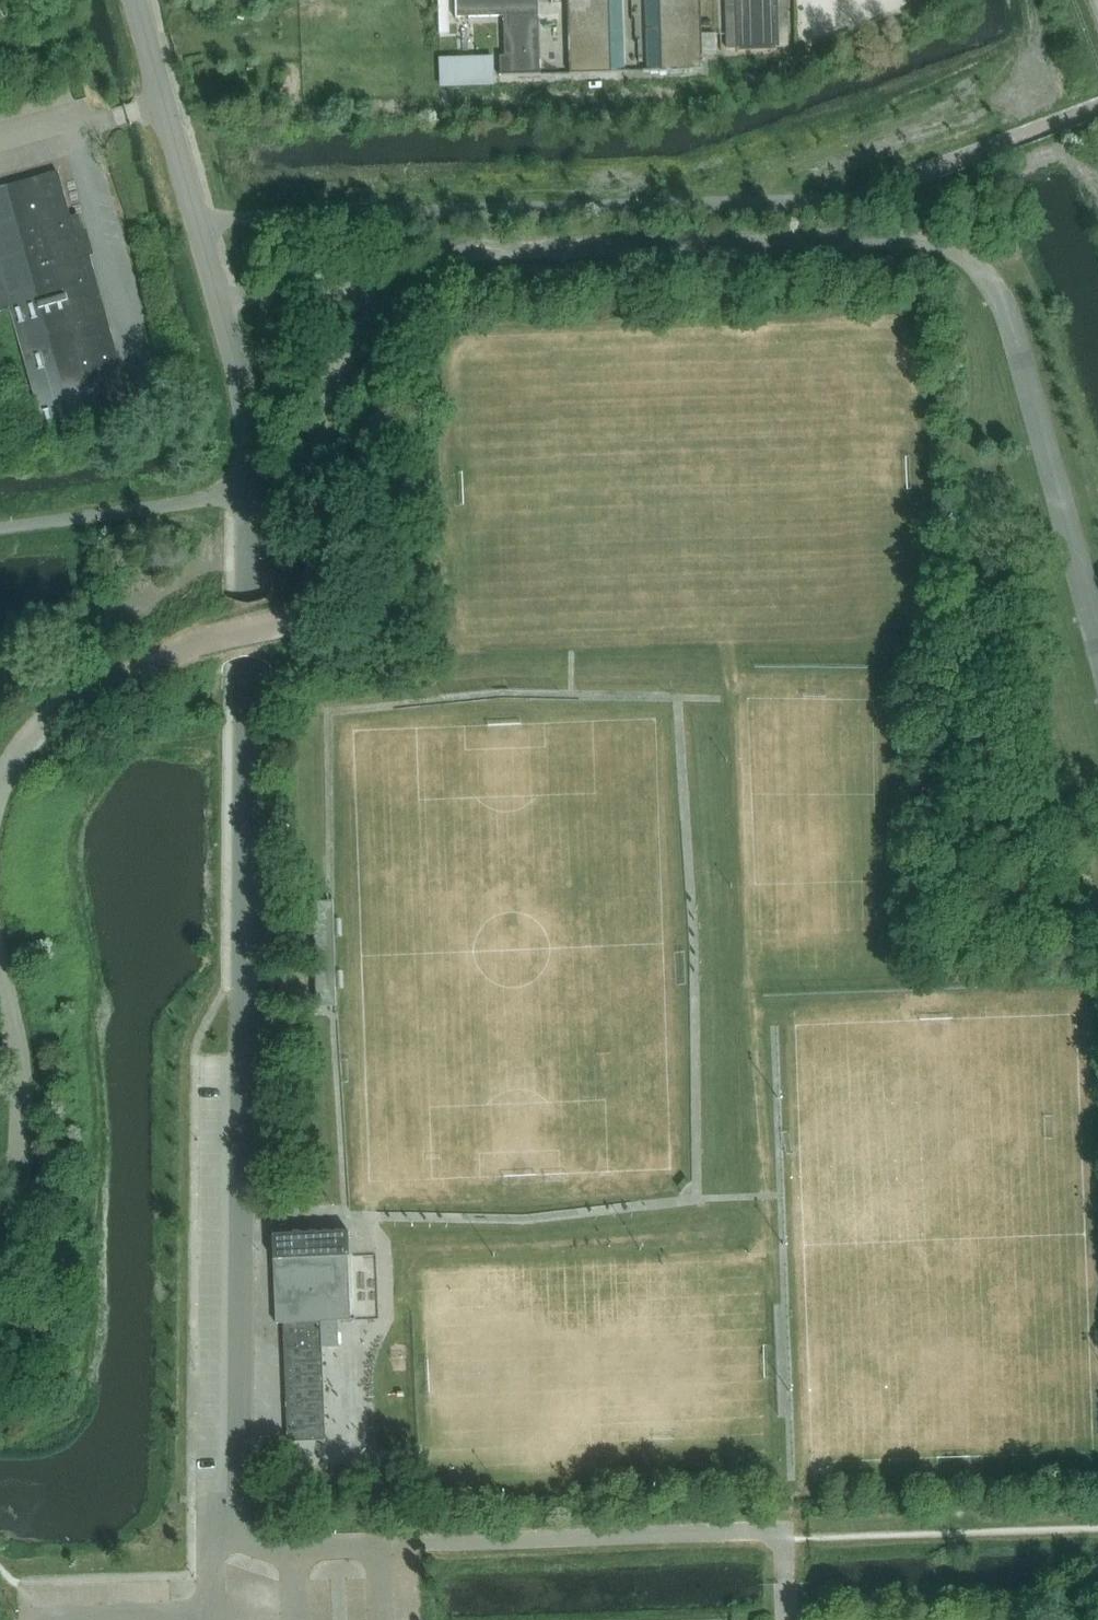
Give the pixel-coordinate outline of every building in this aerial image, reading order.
[(439,34),(449,33),(448,0),(438,0),(439,34)] [(503,18),(504,56),(500,56),(500,75),(541,74),(539,0),(455,0),(456,19),(503,18)] [(570,73),(611,72),(608,0),(568,0),(570,73)] [(650,59),(660,59),(660,69),(701,68),(700,55),(715,55),(714,33),(700,33),(699,0),(648,0),(650,59)] [(726,49),(737,49),(737,50),(778,49),(778,47),(787,46),(786,0),(724,0),(726,49)] [(85,240),(83,231),(75,233),(57,171),(0,188),(0,312),(9,308),(44,432),(132,407),(85,240)] [(272,1234),(273,1260),(276,1323),(283,1323),(287,1442),(326,1440),(322,1348),(339,1347),(338,1321),(351,1320),(348,1256),(350,1256),(349,1231),(272,1234)]
